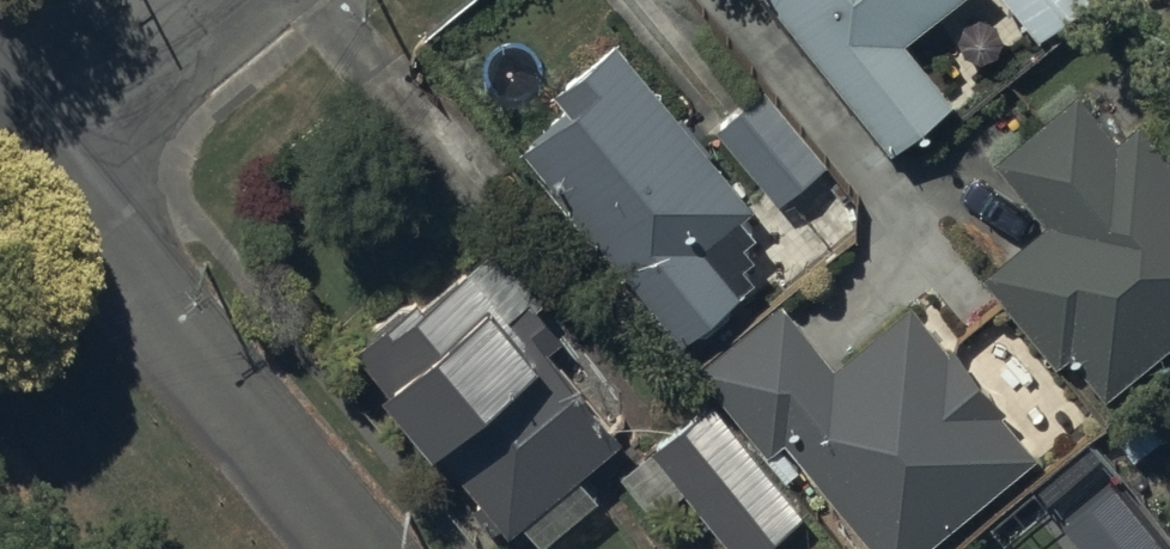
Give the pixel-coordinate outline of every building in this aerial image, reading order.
[(893,136),(946,94),(899,35),(943,0),(784,0),(893,136)] [(1040,31),(1080,0),(1017,0),(1040,31)] [(624,30),(558,82),(573,101),(528,137),(680,331),(754,273),(743,259),(754,251),(742,235),(754,226),(740,207),(754,196),(624,30)] [(768,84),(720,121),(780,198),(827,162),(768,84)] [(997,154),(1047,216),(983,268),(1058,361),(1072,351),(1102,389),(1169,335),(1169,154),(1141,118),(1118,136),(1080,88),(997,154)] [(387,314),(355,339),(480,492),(470,499),(491,524),(501,516),(509,526),(522,516),(540,538),(600,489),(581,466),(620,434),(473,256),(393,322),(387,314)] [(778,295),(702,363),(772,442),(784,431),(842,495),(821,514),(853,548),(917,548),(1031,447),(997,409),(1006,401),(952,341),(946,345),(907,301),(838,362),(778,295)] [(708,397),(621,471),(652,508),(683,482),(740,548),(757,548),(804,509),(708,397)] [(1063,521),(1086,548),(1169,548),(1113,480),(1063,521)]
